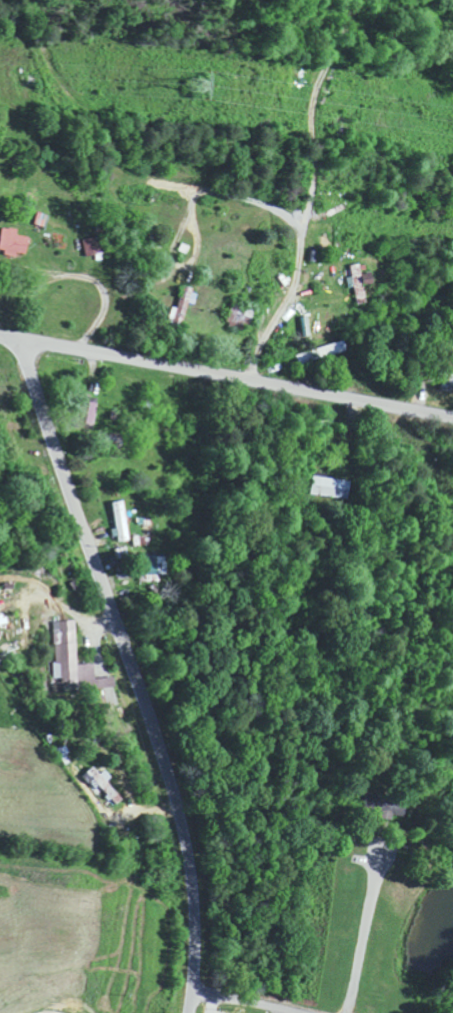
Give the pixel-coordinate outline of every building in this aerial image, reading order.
[(19,234),(20,229),(4,226),(0,248),(0,251),(27,257),(31,237),(19,234)] [(84,240),(88,256),(105,252),(102,236),(84,240)] [(350,265),(352,277),(347,277),(348,288),(355,287),(357,304),(366,303),(364,285),(374,284),(372,273),(362,274),(360,264),(350,265)] [(178,308),(172,307),(169,325),(182,328),(187,303),(194,305),(197,290),(182,287),(178,308)] [(53,622),(57,678),(62,678),(63,686),(80,685),(80,691),(116,688),(115,677),(95,678),(94,664),(78,665),(75,620),(53,622)] [(117,793),(106,781),(111,777),(104,770),(99,774),(93,767),(82,777),(97,793),(102,789),(110,798),(117,793)]
